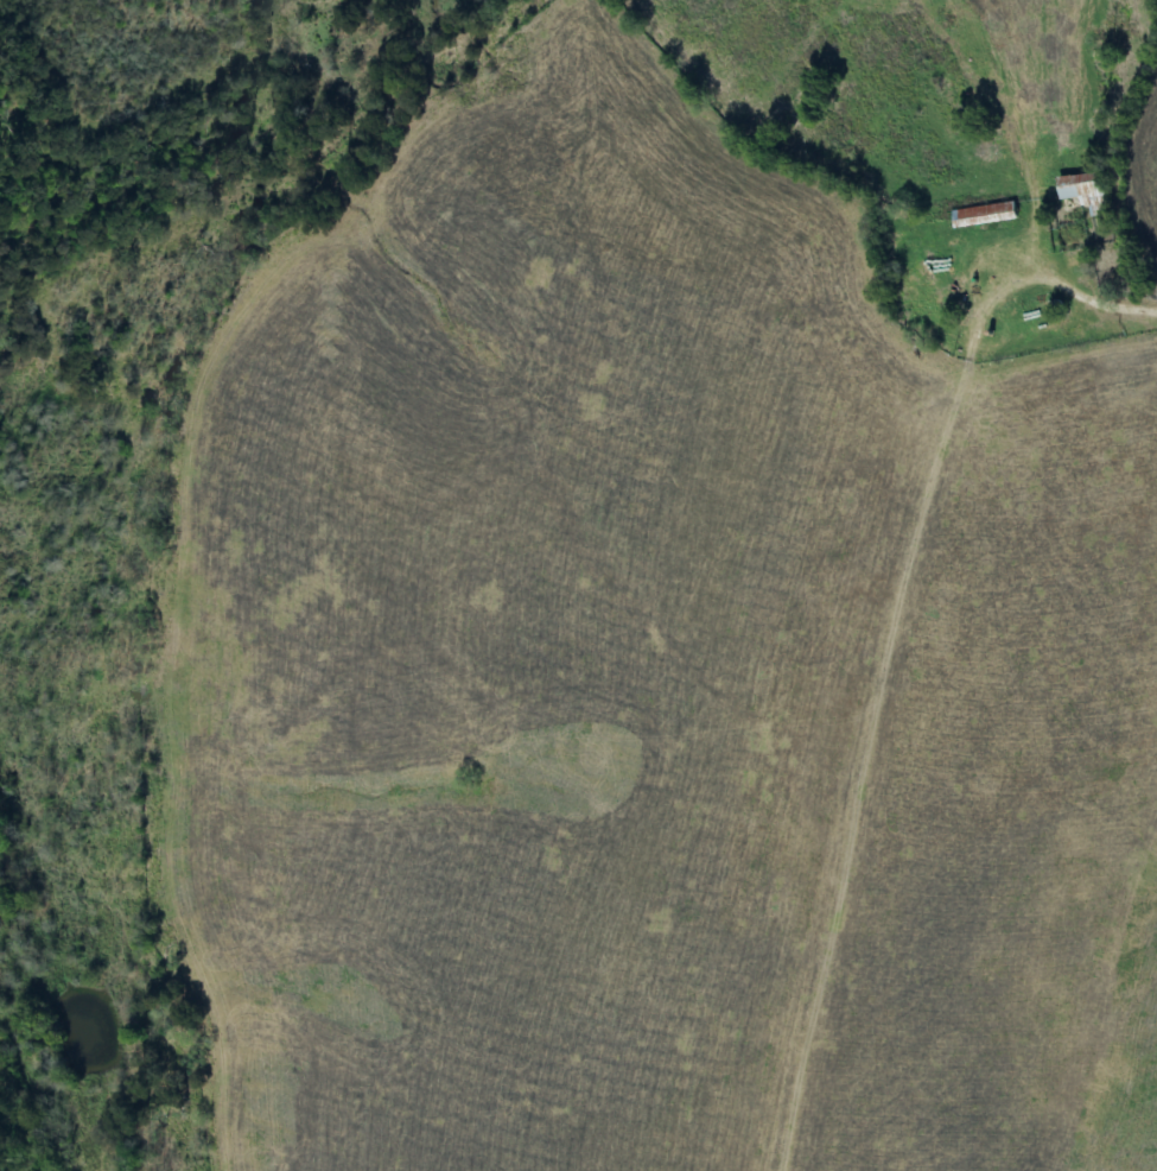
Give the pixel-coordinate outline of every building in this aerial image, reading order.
[(1018,220),(1015,202),(954,210),(956,228),(1018,220)]
